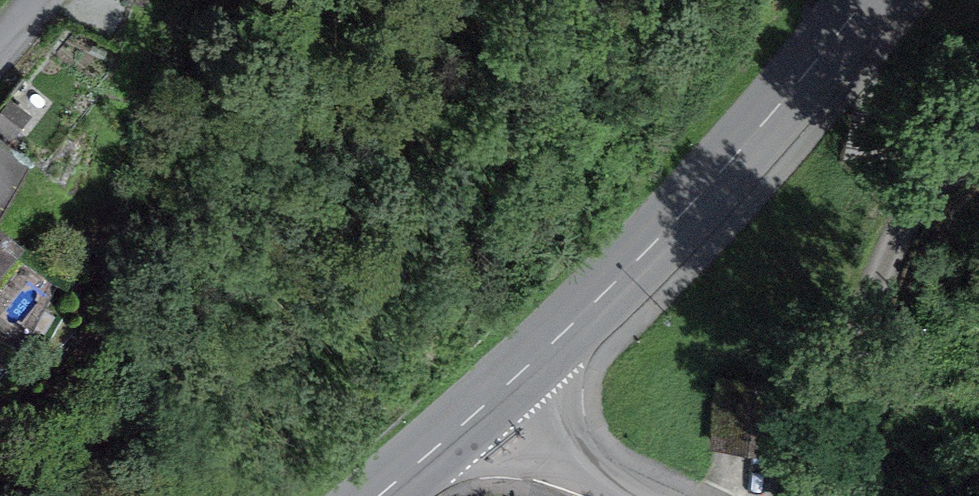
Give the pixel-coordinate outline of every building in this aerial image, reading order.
[(23,259),(0,240),(0,288),(23,259)]
